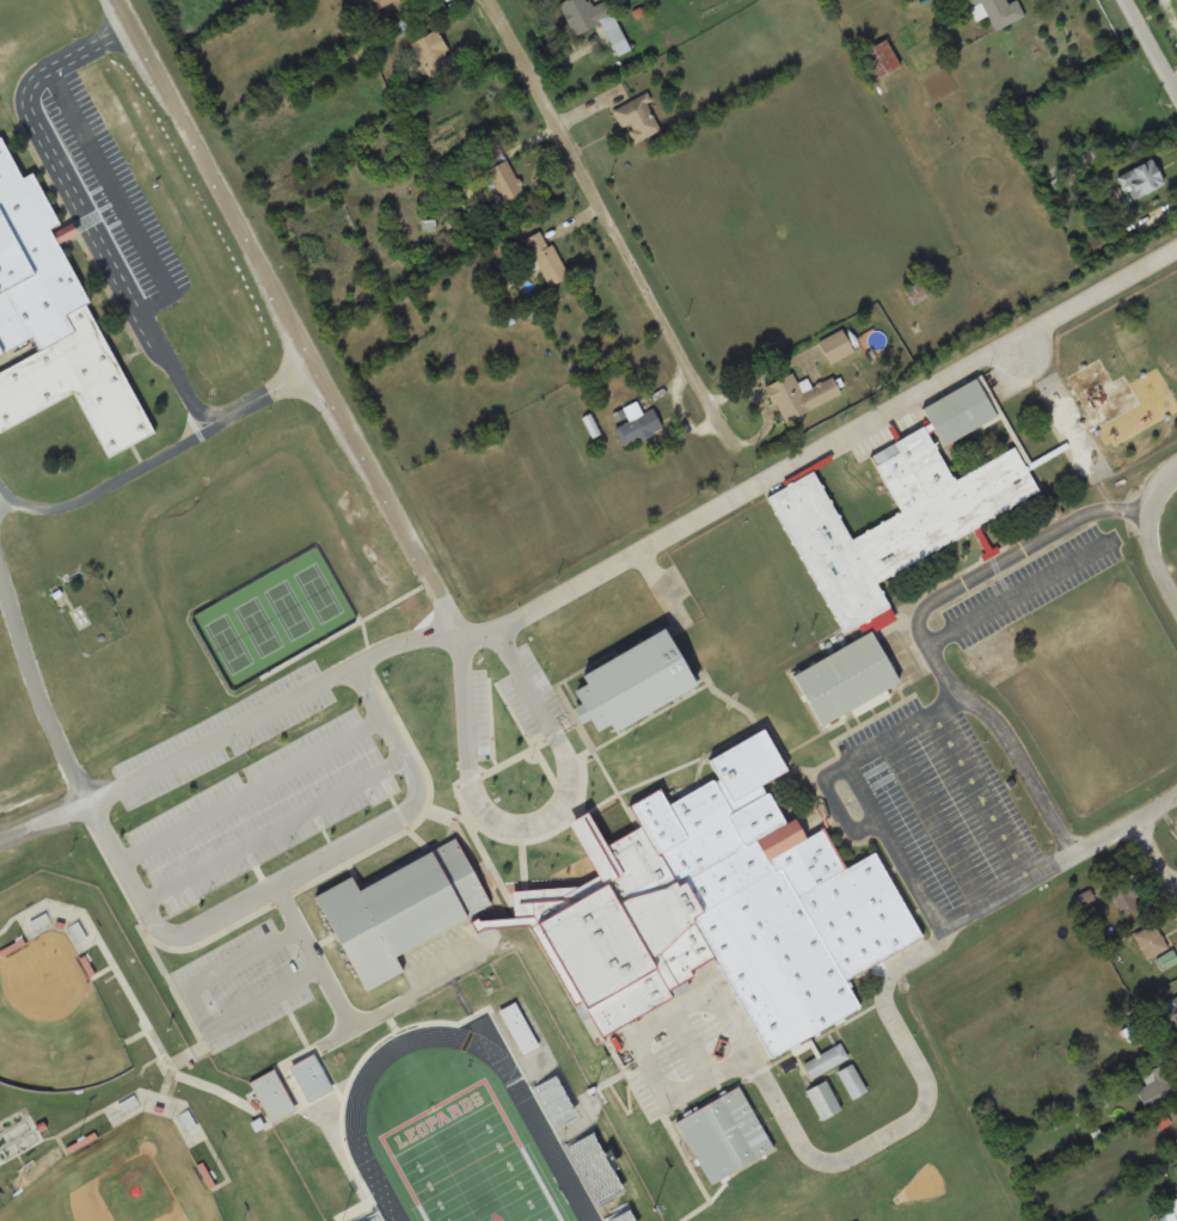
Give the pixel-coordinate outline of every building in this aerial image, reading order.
[(379,10),(399,0),(374,0),(379,10)] [(591,6),(589,0),(565,0),(559,2),(572,36),(603,23),(617,55),(630,50),(610,0),(606,0),(591,6)] [(1018,0),(1015,0),(1009,3),(1008,0),(967,0),(976,21),(989,15),(996,30),(1025,17),(1018,0)] [(398,33),(417,30),(414,17),(396,21),(398,33)] [(423,67),(450,51),(437,29),(410,44),(423,67)] [(858,54),(874,82),(901,66),(885,39),(858,54)] [(612,110),(623,130),(626,129),(633,143),(662,130),(645,94),(612,110)] [(74,393),(0,433),(0,372),(37,352),(31,340),(0,358),(0,147),(154,435),(110,459),(74,393)] [(1117,178),(1133,202),(1165,182),(1150,158),(1117,178)] [(522,197),(511,159),(486,166),(498,205),(522,197)] [(569,276),(542,231),(525,241),(551,287),(569,276)] [(905,288),(913,305),(937,290),(928,275),(905,288)] [(447,328),(442,316),(429,321),(434,333),(447,328)] [(817,343),(830,364),(854,350),(841,329),(817,343)] [(841,395),(833,376),(811,386),(808,379),(797,382),(793,373),(766,385),(781,422),(841,395)] [(919,409),(940,447),(1001,413),(991,393),(983,397),(974,378),(919,409)] [(621,409),(627,421),(614,427),(624,447),(663,428),(652,407),(642,412),(637,400),(621,409)] [(764,496),(841,633),(889,607),(876,583),(977,526),(976,523),(1036,489),(1012,447),(954,480),(921,425),(866,456),(897,511),(851,538),(811,468),(764,496)] [(576,673),(582,683),(570,691),(591,732),(606,724),(608,730),(692,686),(661,627),(576,673)] [(791,676),(820,726),(897,682),(869,632),(791,676)] [(509,891),(510,918),(532,916),(600,1036),(669,996),(666,990),(691,976),(687,971),(711,957),(770,1060),(860,1008),(846,982),(924,938),(873,849),(844,866),(822,827),(804,837),(792,817),(784,823),(766,792),(762,794),(758,786),(785,771),(761,730),(707,760),(718,780),(712,784),(711,780),(667,805),(657,790),(627,806),(638,827),(605,846),(586,812),(566,823),(596,876),(578,886),(509,891)] [(312,897),(349,878),(356,890),(453,837),(491,908),(400,957),(409,971),(364,995),(312,897)] [(1114,888),(1119,912),(1140,908),(1135,883),(1114,888)] [(50,926),(44,914),(30,922),(35,933),(50,926)] [(67,928),(74,941),(85,937),(76,922),(67,928)] [(1169,946),(1154,922),(1134,935),(1148,959),(1169,946)] [(1161,1006),(1176,1035),(1176,1034),(1176,998),(1161,1006)] [(496,1011),(521,1055),(538,1045),(513,1002),(496,1011)] [(801,1063),(809,1079),(847,1056),(838,1042),(801,1063)] [(288,1067),(307,1103),(331,1090),(312,1054),(288,1067)] [(1147,1111),(1176,1097),(1176,1069),(1172,1059),(1152,1068),(1157,1080),(1136,1090),(1147,1111)] [(851,1098),(866,1091),(851,1062),(835,1070),(851,1098)] [(247,1081),(269,1122),(294,1109),(272,1068),(247,1081)] [(532,1087),(552,1124),(574,1112),(553,1075),(532,1087)] [(841,1109),(824,1079),(804,1090),(821,1119),(841,1109)] [(674,1119),(706,1183),(771,1149),(737,1086),(674,1119)] [(137,1106),(133,1097),(116,1105),(122,1115),(137,1106)] [(196,1124),(185,1111),(176,1118),(186,1131),(196,1124)] [(620,1191),(590,1131),(564,1145),(594,1204),(620,1191)] [(1168,1220),(1176,1220),(1176,1198),(1160,1211),(1168,1220)] [(627,1209),(606,1220),(633,1220),(627,1209)]
